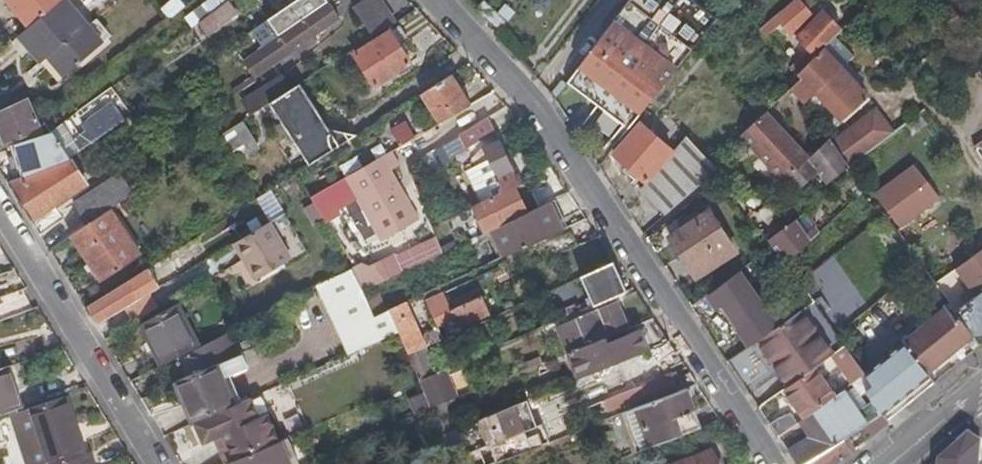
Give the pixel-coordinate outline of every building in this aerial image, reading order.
[(30,27),(62,0),(7,0),(30,27)] [(20,36),(57,83),(103,44),(66,0),(62,0),(30,27),(20,36)] [(89,16),(109,2),(107,0),(77,0),(89,16)] [(162,9),(171,20),(187,8),(182,0),(174,0),(162,9)] [(202,22),(213,14),(230,1),(232,0),(212,0),(195,13),(202,22)] [(329,0),(297,0),(267,21),(277,37),(330,1),(329,0)] [(395,23),(381,0),(367,0),(355,9),(373,37),(395,23)] [(704,0),(630,0),(568,84),(629,130),(721,13),(704,0)] [(776,16),(760,29),(766,37),(781,24),(791,36),(813,17),(800,0),(798,0),(777,18),(776,16)] [(239,14),(230,1),(213,14),(222,27),(239,14)] [(243,60),(254,77),(299,46),(302,50),(317,39),(314,35),(340,17),(330,1),(277,37),(243,60)] [(835,38),(846,26),(829,8),(802,34),(820,53),(822,51),(835,38)] [(411,40),(401,25),(357,54),(377,86),(411,64),(400,47),(411,40)] [(4,41),(8,46),(13,42),(9,37),(4,41)] [(822,51),(858,87),(864,81),(847,64),(854,58),(835,38),(822,51)] [(802,79),(792,88),(806,103),(816,94),(845,123),(856,113),(853,109),(862,101),(866,104),(870,100),(858,87),(822,51),(820,53),(815,58),(802,70),(798,75),(802,79)] [(802,70),(815,58),(808,51),(796,64),(802,70)] [(440,124),(472,106),(453,76),(422,95),(440,124)] [(244,102),(253,115),(270,104),(292,90),(283,77),(244,102)] [(311,165),(358,135),(308,125),(311,111),(319,112),(300,84),(292,90),(270,104),(311,165)] [(0,111),(0,131),(6,143),(40,130),(27,99),(0,111)] [(84,130),(70,141),(78,153),(123,122),(110,104),(81,126),(84,130)] [(743,134),(786,180),(810,158),(766,112),(743,134)] [(851,167),(893,135),(876,113),(833,143),(851,167)] [(487,118),(460,135),(466,148),(495,132),(487,118)] [(402,146),(417,138),(408,123),(393,132),(402,146)] [(224,136),(241,163),(260,151),(243,124),(224,136)] [(718,171),(711,163),(687,136),(673,151),(641,124),(615,154),(647,182),(641,189),(665,216),(718,171)] [(78,153),(70,141),(60,126),(52,132),(70,158),(78,153)] [(70,158),(52,132),(14,144),(25,177),(70,158)] [(786,180),(784,182),(793,191),(815,173),(829,189),(852,170),(851,167),(833,143),(830,139),(810,158),(786,180)] [(483,148),(489,160),(504,191),(515,186),(520,183),(499,140),(483,148)] [(395,168),(387,155),(347,178),(383,241),(420,220),(392,170),(395,168)] [(64,187),(69,195),(87,184),(70,158),(25,177),(13,182),(36,217),(57,204),(52,196),(64,187)] [(504,191),(489,160),(469,170),(484,202),(504,191)] [(939,198),(915,166),(875,196),(900,228),(939,198)] [(120,173),(74,204),(88,223),(134,193),(120,173)] [(474,207),(487,233),(490,231),(528,213),(515,186),(504,191),(484,202),(474,207)] [(57,204),(69,195),(64,187),(52,196),(57,204)] [(337,218),(340,216),(326,191),(311,199),(326,224),(331,233),(342,226),(337,218)] [(770,195),(753,211),(767,225),(784,209),(770,195)] [(490,231),(503,257),(563,230),(550,203),(528,213),(490,231)] [(141,256),(111,209),(71,236),(101,282),(141,256)] [(699,275),(734,251),(709,212),(671,238),(681,254),(683,253),(699,275)] [(785,263),(821,232),(806,213),(771,243),(785,263)] [(269,224),(234,244),(246,264),(250,262),(260,279),(291,260),(269,224)] [(557,262),(581,251),(575,237),(551,248),(557,262)] [(953,273),(956,277),(960,274),(969,286),(981,277),(981,251),(953,273)] [(578,306),(580,311),(626,292),(613,262),(581,277),(591,300),(578,306)] [(352,269),(319,286),(329,308),(365,291),(352,269)] [(757,340),(777,326),(740,272),(705,297),(742,350),(757,340)] [(89,305),(101,324),(136,303),(130,291),(139,285),(142,289),(146,287),(138,275),(89,305)] [(444,293),(426,301),(434,318),(482,296),(478,289),(449,303),(444,293)] [(329,308),(349,356),(401,333),(391,309),(387,311),(377,315),(368,298),(365,291),(329,308)] [(956,312),(973,336),(976,339),(981,338),(981,293),(956,312)] [(377,315),(387,311),(379,294),(368,298),(377,315)] [(438,327),(448,323),(455,319),(458,326),(459,327),(489,313),(482,296),(434,318),(438,327)] [(628,329),(624,320),(622,314),(616,301),(600,308),(576,318),(577,322),(563,328),(572,351),(592,343),(628,329)] [(406,302),(391,309),(401,333),(416,326),(406,302)] [(800,310),(832,355),(844,346),(836,335),(812,302),(800,310)] [(922,389),(933,380),(928,374),(973,336),(956,312),(950,303),(865,375),(873,387),(866,392),(885,420),(922,389)] [(143,328),(180,307),(179,306),(142,326),(143,328)] [(200,346),(180,307),(143,328),(162,365),(200,346)] [(777,326),(757,340),(788,387),(815,367),(831,356),(832,355),(800,310),(777,326)] [(451,330),(458,326),(455,319),(448,323),(451,330)] [(425,347),(444,339),(439,330),(421,338),(416,326),(401,333),(409,354),(425,347)] [(571,351),(582,378),(648,350),(639,331),(594,349),(592,343),(572,351),(571,351)] [(229,335),(183,356),(192,374),(213,364),(249,347),(246,340),(234,346),(229,335)] [(928,374),(933,380),(978,343),(976,339),(973,336),(928,374)] [(651,349),(660,372),(681,363),(674,351),(668,342),(651,349)] [(162,366),(183,356),(200,347),(200,346),(162,365),(162,366)] [(831,356),(851,384),(865,375),(844,346),(832,355),(831,356)] [(435,374),(425,347),(409,354),(420,381),(435,374)] [(214,365),(213,364),(192,374),(177,381),(196,422),(243,401),(232,375),(247,368),(241,354),(214,365)] [(445,402),(455,398),(447,377),(461,370),(459,364),(435,374),(420,381),(431,408),(445,402)] [(8,367),(0,369),(0,414),(18,409),(10,385),(14,384),(8,367)] [(804,419),(834,397),(815,367),(788,387),(783,390),(804,419)] [(670,374),(601,401),(604,409),(645,393),(648,401),(676,390),(673,380),(678,378),(676,373),(670,375),(670,374)] [(854,387),(844,394),(865,426),(877,418),(854,387)] [(686,389),(623,414),(638,453),(700,428),(693,411),(694,411),(686,389)] [(844,394),(842,391),(834,397),(804,419),(814,434),(788,452),(796,463),(806,463),(844,440),(865,426),(844,394)] [(90,452),(83,454),(65,397),(11,415),(28,463),(94,463),(90,452)] [(225,463),(228,463),(232,462),(280,441),(267,412),(259,416),(251,398),(243,401),(196,422),(195,422),(205,444),(214,440),(225,463)] [(442,436),(457,430),(445,402),(431,408),(436,419),(442,436)] [(525,402),(457,430),(442,436),(444,438),(451,457),(465,452),(461,443),(473,438),(472,435),(482,427),(488,442),(533,424),(525,402)] [(778,437),(797,424),(790,414),(771,427),(778,437)] [(442,436),(436,419),(419,427),(427,446),(444,438),(442,436)] [(542,445),(533,424),(488,442),(492,452),(482,456),(484,462),(478,463),(494,463),(542,445)] [(937,459),(937,463),(979,463),(981,438),(969,432),(937,459)] [(287,439),(280,441),(232,462),(232,463),(298,463),(287,439)] [(852,453),(844,440),(806,463),(837,463),(847,457),(852,453)] [(710,449),(670,463),(716,463),(710,449)]
